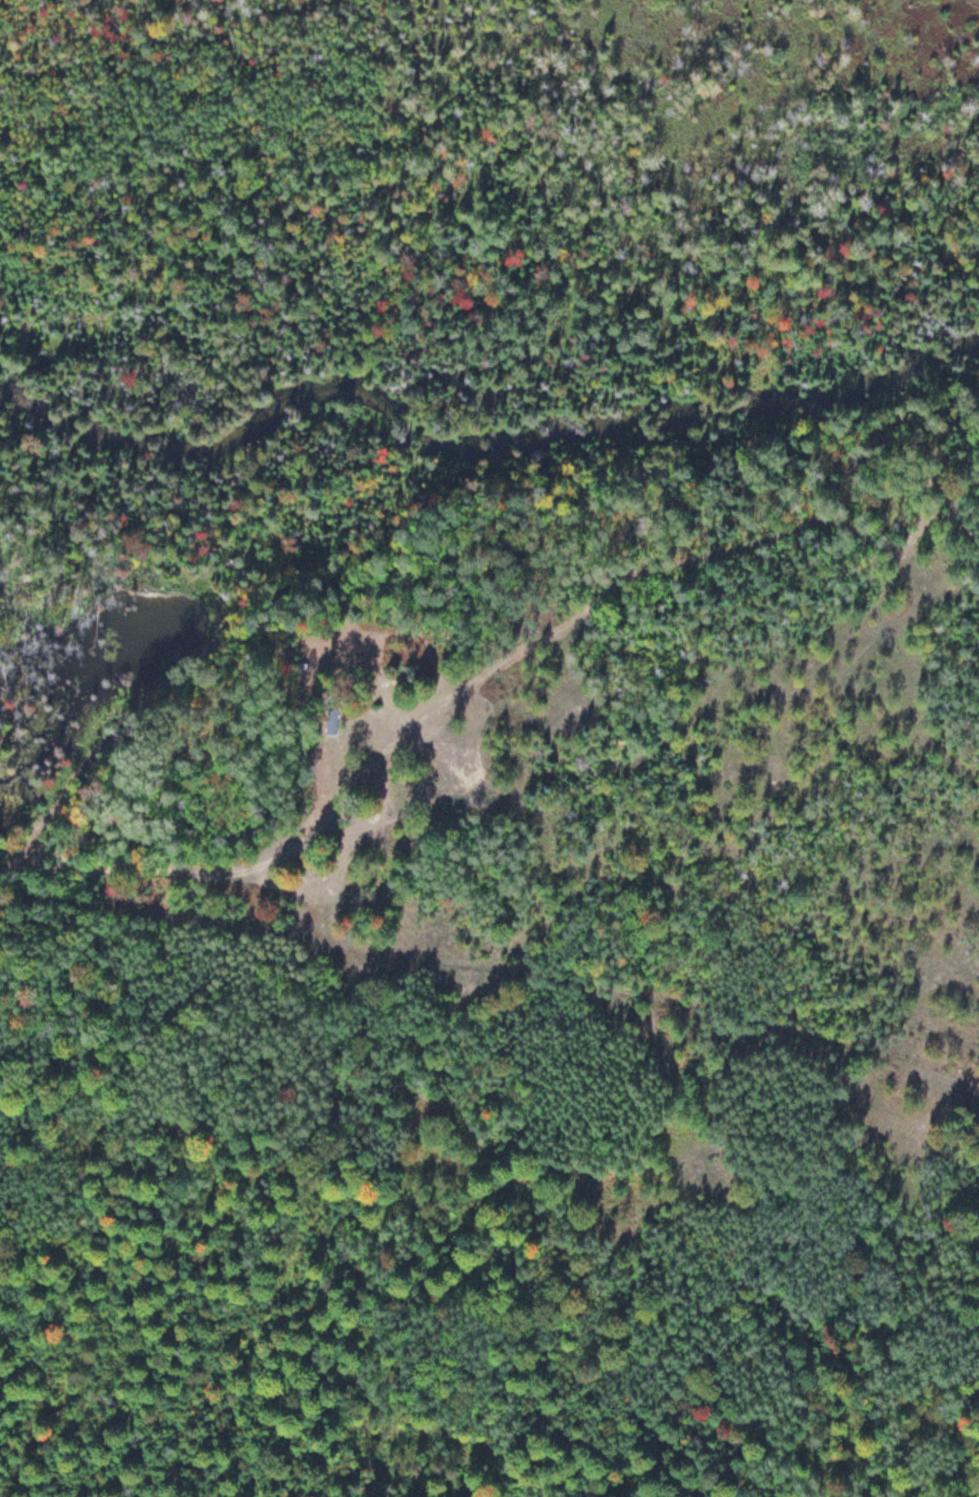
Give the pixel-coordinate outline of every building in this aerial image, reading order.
[(338,734),(338,701),(327,701),(327,734),(338,734)]
